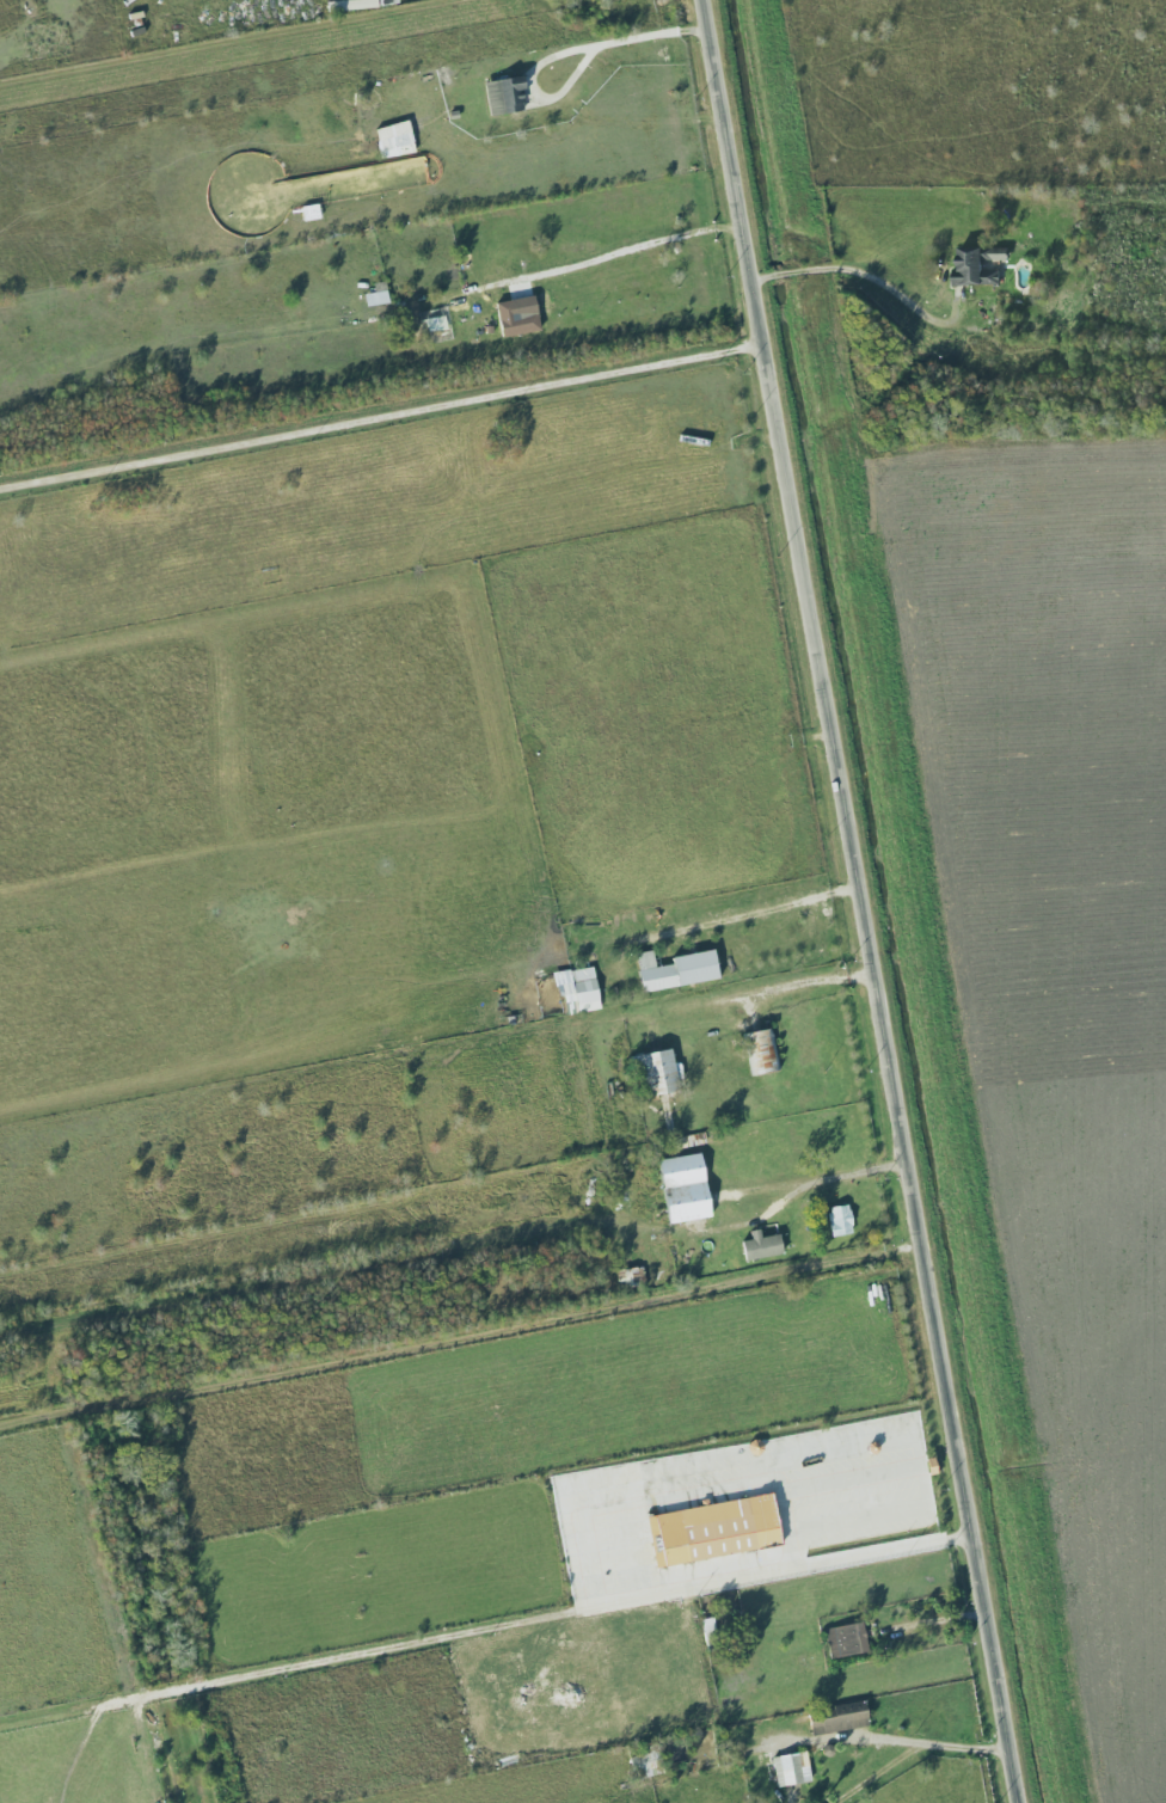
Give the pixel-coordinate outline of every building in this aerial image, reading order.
[(489,81),(494,114),(529,109),(526,91),(531,91),(528,75),(489,81)] [(419,151),(412,120),(379,127),(385,159),(419,151)] [(505,337),(545,330),(539,295),(499,302),(505,337)] [(640,953),(646,991),(724,980),(720,950),(677,956),(678,964),(659,967),(657,951),(640,953)] [(604,1010),(597,966),(559,972),(566,1015),(604,1010)] [(644,1055),(653,1097),(683,1091),(675,1048),(644,1055)] [(674,1223),(717,1217),(707,1153),(664,1159),(674,1223)] [(835,1237),(858,1234),(853,1204),(831,1207),(835,1237)] [(786,1255),(783,1234),(766,1237),(764,1229),(754,1231),(756,1239),(745,1241),(748,1261),(786,1255)] [(651,1513),(659,1565),(786,1546),(779,1494),(651,1513)] [(871,1651),(865,1621),(827,1628),(833,1658),(871,1651)] [(816,1780),(810,1750),(775,1756),(781,1786),(816,1780)]
